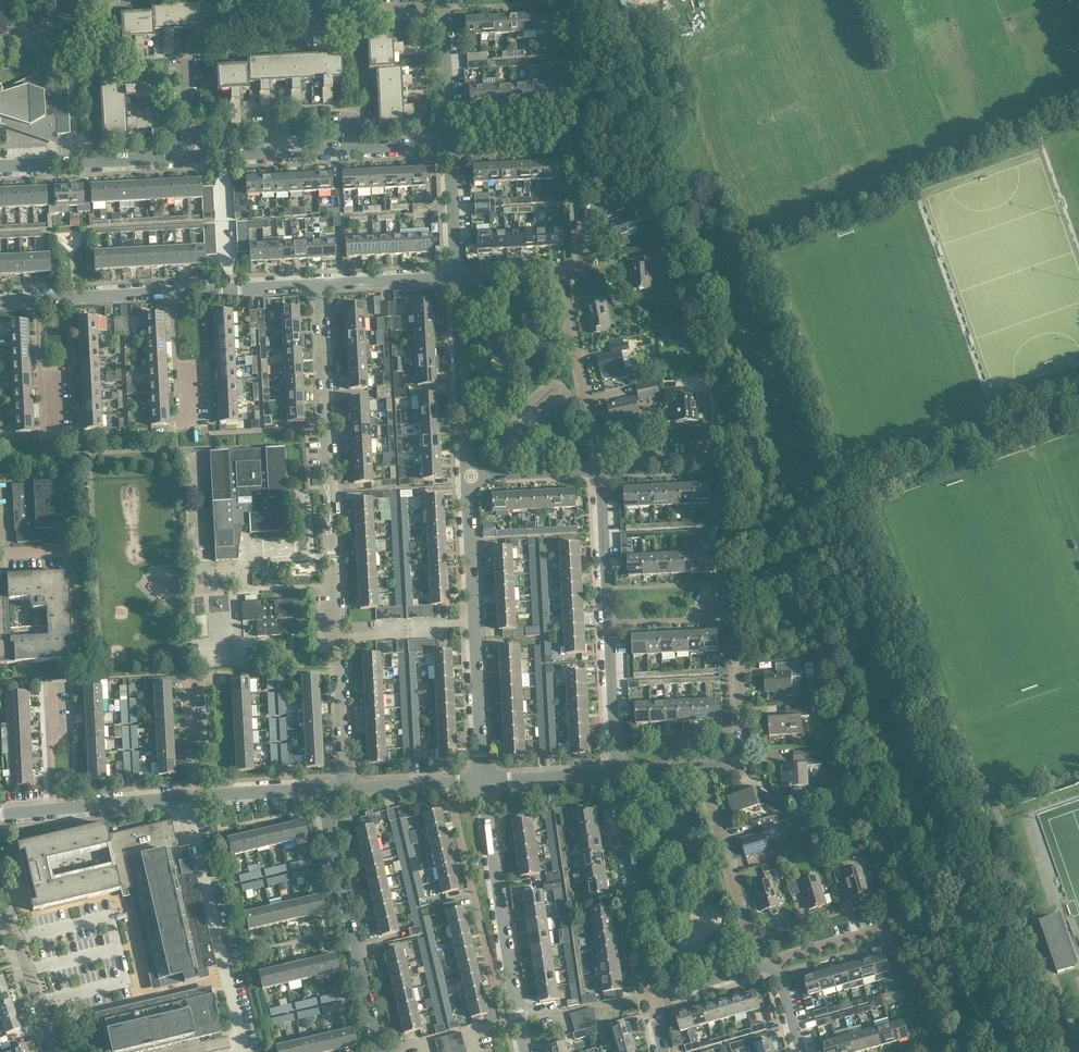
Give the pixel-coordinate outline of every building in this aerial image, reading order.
[(630,0),(610,0),(622,33),(640,26),(630,0)] [(191,4),(182,4),(184,29),(195,29),(195,38),(195,39),(202,38),(204,38),(204,29),(215,28),(214,3),(191,4)] [(173,30),(184,29),(182,4),(151,6),(151,14),(152,14),(152,31),(153,31),(163,30),(164,39),(164,40),(170,40),(173,40),(173,30)] [(120,16),(121,41),(134,40),(134,49),(134,50),(141,49),(143,49),(143,40),(153,39),(153,31),(152,31),(152,14),(151,14),(120,16)] [(535,16),(536,33),(550,32),(549,15),(535,16)] [(522,34),(521,16),(507,17),(508,34),(516,34),(517,40),(522,40),(522,34)] [(521,16),(522,34),(536,33),(535,16),(521,16)] [(493,18),(494,35),(508,34),(507,17),(493,18)] [(480,36),(479,18),(464,19),(465,37),(480,36)] [(494,35),(493,18),(479,18),(480,36),(487,35),(488,42),(494,41),(494,35)] [(375,69),(393,68),(393,57),(402,56),(402,50),(402,47),(393,48),(392,38),(367,39),(368,71),(375,70),(375,69)] [(468,61),(481,61),(481,53),(468,54),(468,61)] [(331,89),(331,79),(342,79),(341,54),(310,56),(311,80),(322,80),(322,89),(329,89),(331,89)] [(290,81),(291,90),(291,91),(297,91),(300,91),(300,81),(311,80),(310,56),(278,57),(279,82),(290,81)] [(279,82),(278,57),(246,59),(247,66),(248,84),(259,83),(259,92),(259,93),(266,92),(269,92),(268,82),(279,82)] [(230,102),(236,102),(239,102),(238,92),(248,91),(248,84),(247,66),(215,68),(216,93),(229,92),(230,102)] [(401,79),(400,68),(393,68),(375,69),(375,70),(377,99),(402,98),(402,88),(411,87),(411,81),(411,78),(401,79)] [(26,79),(0,91),(0,119),(1,126),(6,126),(46,139),(46,134),(55,133),(55,136),(69,135),(67,83),(66,69),(52,70),(52,71),(42,75),(41,73),(41,75),(29,80),(26,79)] [(538,85),(539,102),(554,101),(553,84),(546,84),(546,71),(538,71),(539,84),(538,85)] [(135,91),(135,89),(125,89),(124,78),(99,79),(101,110),(126,109),(125,98),(135,97),(135,91)] [(525,85),(525,103),(539,102),(538,85),(531,85),(531,79),(525,79),(525,85)] [(496,87),(497,104),(511,104),(510,86),(503,86),(503,81),(496,81),(496,87)] [(464,99),(468,99),(469,106),(483,105),(482,87),(474,88),(474,84),(463,84),(464,99)] [(525,85),(510,86),(511,104),(525,103),(525,85)] [(497,104),(496,87),(482,87),(483,105),(489,105),(489,106),(490,107),(495,107),(496,106),(496,104),(497,104)] [(402,98),(377,99),(378,128),(403,127),(403,117),(412,116),(413,116),(412,110),(412,107),(402,107),(402,98)] [(101,110),(102,142),(127,141),(127,129),(136,128),(137,128),(136,122),(136,120),(126,120),(126,109),(101,110)] [(529,181),(543,181),(543,163),(536,163),(536,162),(535,161),(531,161),(529,162),(529,164),(529,181)] [(557,162),(543,163),(543,181),(553,180),(553,187),(559,186),(559,180),(558,180),(557,162)] [(501,183),(515,182),(514,164),(500,165),(501,183)] [(529,181),(529,164),(514,164),(515,182),(523,182),(523,188),(530,188),(529,181)] [(496,191),(501,191),(501,183),(500,165),(486,166),(487,184),(495,183),(496,191)] [(473,184),(487,184),(486,166),(472,166),(473,184)] [(397,170),(398,188),(411,188),(410,169),(397,170)] [(410,169),(411,188),(425,187),(424,169),(410,169)] [(383,171),(384,189),(398,188),(397,170),(383,171)] [(356,172),(357,190),(370,190),(369,171),(356,172)] [(369,171),(370,190),(384,189),(383,171),(369,171)] [(357,190),(356,172),(342,173),(343,191),(357,190)] [(330,173),(315,174),(316,192),(331,191),(331,198),(338,197),(338,184),(331,184),(330,173)] [(302,193),(316,192),(315,174),(301,175),(302,193)] [(302,193),(301,175),(287,176),(288,193),(302,193)] [(274,194),(273,176),(259,177),(260,195),(274,194)] [(288,193),(287,176),(273,176),(274,194),(288,193)] [(260,195),(259,177),(245,178),(246,187),(246,194),(246,195),(260,195)] [(201,199),(201,194),(201,188),(200,180),(186,181),(187,199),(201,199)] [(160,201),(173,200),(172,181),(159,182),(160,201)] [(186,181),(172,181),(173,200),(187,199),(186,181)] [(159,182),(145,183),(146,201),(160,201),(159,182)] [(119,203),(132,202),(131,183),(118,184),(119,203)] [(145,183),(131,183),(132,202),(146,201),(145,183)] [(118,184),(104,185),(105,203),(119,203),(118,184)] [(91,204),(105,203),(104,185),(90,185),(91,204)] [(67,187),(68,206),(77,206),(77,212),(90,211),(89,196),(82,197),(82,186),(67,187)] [(68,206),(67,187),(53,187),(54,198),(47,199),(48,214),(60,213),(60,207),(68,206)] [(31,189),(32,207),(46,206),(45,188),(31,189)] [(18,208),(18,189),(4,190),(5,208),(18,208)] [(32,207),(31,189),(18,189),(18,208),(32,207)] [(544,197),(545,203),(560,202),(560,194),(545,195),(545,197),(544,197)] [(398,205),(399,210),(408,210),(407,204),(406,205),(406,202),(401,203),(401,199),(399,199),(399,205),(398,205)] [(502,206),(502,199),(488,200),(488,208),(494,207),(501,207),(502,206)] [(488,208),(488,200),(474,201),(474,208),(488,208)] [(616,212),(619,220),(606,224),(613,241),(635,233),(632,224),(639,222),(633,205),(631,202),(626,202),(618,205),(620,210),(616,212)] [(488,208),(474,208),(474,216),(489,215),(488,208)] [(214,220),(214,212),(202,213),(202,216),(202,220),(214,220)] [(517,220),(518,231),(519,249),(533,249),(532,231),(524,231),(524,220),(517,220)] [(533,249),(547,248),(546,226),(542,226),(536,223),(532,224),(532,231),(533,249)] [(551,225),(546,226),(547,248),(561,247),(561,229),(551,230),(551,225)] [(505,250),(519,249),(518,231),(509,232),(509,228),(503,228),(504,232),(505,250)] [(504,232),(490,233),(491,251),(505,250),(504,232)] [(476,251),(491,251),(490,233),(475,234),(476,251)] [(319,235),(319,242),(320,259),(335,258),(334,241),(326,241),(326,235),(319,235)] [(414,237),(414,255),(428,254),(428,236),(414,237)] [(401,255),(400,237),(386,238),(387,256),(401,255)] [(414,255),(414,237),(400,237),(401,255),(414,255)] [(264,245),(263,245),(264,262),(271,262),(271,264),(277,264),(277,261),(278,261),(277,244),(278,244),(277,238),(263,239),(264,245)] [(278,261),(292,260),(291,243),(283,244),(283,238),(277,238),(278,244),(277,244),(278,261)] [(311,238),(305,239),(306,260),(320,259),(319,242),(311,242),(311,238)] [(373,239),(374,256),(387,256),(386,238),(373,239)] [(291,239),(291,243),(292,260),(306,260),(305,239),(291,239)] [(360,257),(359,239),(345,240),(346,258),(360,257)] [(359,239),(360,257),(374,256),(373,239),(359,239)] [(250,263),(256,262),(257,265),(263,264),(263,262),(264,262),(263,245),(249,245),(249,247),(249,253),(250,263)] [(190,248),(191,266),(205,265),(204,256),(204,250),(204,247),(190,248)] [(162,249),(163,267),(177,266),(176,248),(162,249)] [(176,248),(177,266),(191,266),(190,248),(176,248)] [(149,250),(150,268),(163,267),(162,249),(149,250)] [(122,269),(136,268),(135,250),(121,251),(122,269)] [(135,250),(136,268),(150,268),(149,250),(135,250)] [(107,252),(108,270),(122,269),(121,251),(107,252)] [(108,270),(107,252),(94,252),(94,271),(108,270)] [(36,274),(35,255),(21,256),(22,274),(36,274)] [(35,255),(36,274),(50,273),(49,255),(35,255)] [(22,274),(21,256),(7,257),(8,275),(22,274)] [(0,257),(0,275),(8,275),(7,257),(0,257)] [(651,266),(651,257),(638,258),(638,266),(630,266),(631,283),(630,283),(631,290),(651,289),(650,266),(651,266)] [(277,306),(277,298),(263,298),(263,306),(277,306)] [(601,331),(600,327),(610,325),(604,298),(585,302),(592,333),(601,331)] [(408,316),(413,316),(432,315),(431,301),(412,302),(412,310),(407,310),(408,316)] [(368,313),(363,313),(363,305),(344,305),(344,320),(363,319),(368,318),(368,313)] [(282,324),(300,323),(299,308),(281,309),(282,324)] [(264,310),(256,310),(257,325),(264,324),(264,310)] [(213,312),(214,326),(232,325),(232,311),(213,312)] [(129,312),(129,326),(141,325),(141,312),(129,312)] [(145,316),(146,330),(164,329),(163,315),(145,316)] [(409,330),(413,330),(432,329),(432,315),(413,316),(413,324),(409,324),(409,330)] [(78,333),(97,332),(96,318),(78,319),(78,333)] [(363,319),(344,320),(345,333),(364,332),(363,319)] [(10,337),(28,336),(28,322),(10,323),(10,337)] [(300,323),(282,324),(283,338),(300,337),(300,323)] [(257,325),(257,330),(258,330),(258,339),(265,338),(265,330),(264,324),(257,325)] [(232,325),(214,326),(215,340),(233,339),(232,325)] [(164,329),(146,330),(147,344),(165,343),(164,329)] [(413,330),(414,344),(433,343),(432,329),(413,330)] [(97,332),(78,333),(79,347),(97,346),(97,332)] [(346,348),(365,347),(364,332),(345,333),(346,348)] [(28,336),(10,337),(11,351),(29,350),(28,336)] [(276,352),(284,352),(301,351),(301,346),(304,346),(304,337),(300,337),(283,338),(283,346),(275,346),(276,352)] [(215,340),(216,354),(234,353),(233,339),(215,340)] [(147,344),(147,357),(165,356),(165,343),(147,344)] [(414,344),(415,358),(434,357),(433,343),(414,344)] [(610,346),(612,355),(621,353),(630,351),(628,343),(610,346)] [(97,346),(79,347),(80,361),(98,360),(97,346)] [(347,361),(365,360),(370,360),(370,353),(369,352),(368,346),(365,347),(346,348),(346,353),(344,355),(345,359),(347,360),(347,361)] [(29,350),(11,351),(12,364),(30,363),(29,350)] [(301,351),(284,352),(284,366),(302,365),(301,351)] [(234,353),(216,354),(216,368),(235,367),(234,353)] [(626,369),(624,369),(621,353),(612,355),(597,358),(602,379),(605,380),(611,379),(613,381),(626,378),(627,377),(628,376),(628,375),(628,374),(628,373),(628,372),(628,371),(627,370),(626,369)] [(165,356),(147,357),(148,371),(166,370),(165,356)] [(415,358),(416,372),(435,371),(434,357),(415,358)] [(98,360),(80,361),(80,375),(99,374),(98,360)] [(347,375),(366,374),(365,360),(347,361),(347,375)] [(30,363),(12,364),(12,378),(31,377),(30,363)] [(302,365),(284,366),(285,380),(302,380),(302,365)] [(216,368),(217,381),(235,380),(235,367),(216,368)] [(148,371),(149,385),(167,384),(166,370),(148,371)] [(435,385),(435,371),(416,372),(416,386),(435,385)] [(99,374),(80,375),(81,388),(100,387),(99,374)] [(366,374),(347,375),(348,389),(367,388),(366,374)] [(31,377),(12,378),(13,392),(31,391),(31,377)] [(218,395),(236,394),(235,380),(217,381),(218,395)] [(285,380),(286,395),(303,394),(302,380),(285,380)] [(660,395),(657,380),(637,385),(641,400),(660,395)] [(167,384),(149,385),(149,399),(167,398),(167,384)] [(116,396),(116,386),(104,386),(104,396),(116,396)] [(100,387),(81,388),(82,402),(100,401),(100,387)] [(697,421),(696,396),(682,397),(682,389),(664,390),(665,406),(678,405),(679,413),(678,413),(678,415),(679,415),(679,422),(697,421)] [(31,391),(13,392),(14,406),(32,405),(31,391)] [(390,392),(376,393),(376,400),(391,399),(390,392)] [(218,395),(219,409),(237,408),(236,394),(218,395)] [(286,395),(286,409),(304,408),(303,394),(286,395)] [(418,410),(437,409),(436,395),(417,396),(418,410)] [(149,399),(150,413),(168,412),(167,398),(149,399)] [(349,414),(368,413),(367,398),(349,399),(349,414)] [(639,416),(635,398),(623,401),(623,403),(608,406),(612,422),(639,416)] [(100,401),(82,402),(83,416),(101,415),(100,401)] [(32,405),(14,406),(14,419),(33,418),(32,405)] [(237,408),(219,409),(219,423),(238,422),(237,408)] [(304,422),(304,408),(286,409),(287,423),(304,422)] [(437,409),(418,410),(418,424),(437,423),(437,409)] [(168,412),(150,413),(151,427),(169,426),(168,412)] [(368,413),(349,414),(350,427),(369,426),(368,413)] [(101,415),(83,416),(83,430),(102,429),(101,415)] [(33,418),(14,419),(15,433),(33,433),(33,418)] [(437,423),(418,424),(419,438),(438,437),(437,423)] [(369,426),(350,427),(351,441),(370,440),(377,440),(376,434),(369,434),(369,426)] [(438,437),(419,438),(420,452),(439,451),(438,437)] [(370,440),(351,441),(352,455),(370,454),(370,440)] [(209,452),(212,503),(215,561),(234,560),(240,525),(245,525),(245,523),(249,523),(249,533),(287,531),(286,513),(282,513),(281,500),(287,499),(284,448),(265,449),(228,451),(209,452)] [(439,451),(420,452),(421,466),(440,465),(439,451)] [(370,454),(352,455),(352,470),(371,469),(370,454)] [(440,465),(421,466),(422,480),(440,479),(440,465)] [(395,467),(389,468),(390,479),(381,480),(381,487),(396,486),(395,467)] [(401,467),(398,467),(399,486),(413,485),(413,478),(402,478),(401,467)] [(371,469),(352,470),(353,484),(372,483),(371,469)] [(46,481),(12,483),(13,530),(16,530),(16,542),(42,541),(42,547),(54,547),(53,524),(31,524),(30,504),(43,504),(43,509),(50,509),(50,504),(59,504),(58,486),(47,486),(46,481)] [(695,485),(696,505),(710,504),(709,484),(695,485)] [(681,486),(682,506),(696,505),(695,485),(681,486)] [(652,487),(653,507),(668,506),(666,486),(652,487)] [(666,486),(668,506),(682,506),(681,486),(666,486)] [(639,508),(653,507),(652,487),(638,488),(639,508)] [(639,508),(638,488),(624,489),(625,509),(639,508)] [(354,500),(355,514),(371,513),(371,499),(386,499),(386,492),(386,491),(362,492),(363,500),(354,500)] [(401,512),(407,511),(406,498),(412,497),(412,491),(399,491),(401,512)] [(575,491),(561,492),(562,508),(575,508),(575,491)] [(395,492),(389,492),(386,492),(386,499),(389,498),(390,512),(396,512),(395,492)] [(534,510),(548,509),(547,492),(533,493),(534,510)] [(562,508),(561,492),(547,492),(548,509),(548,515),(555,515),(554,509),(562,508)] [(534,510),(533,493),(520,494),(521,511),(534,510)] [(520,494),(506,495),(507,511),(521,511),(520,494)] [(507,511),(506,495),(492,496),(493,512),(507,511)] [(426,510),(442,510),(442,496),(425,497),(426,510)] [(442,510),(426,510),(426,524),(443,523),(442,510)] [(356,527),(372,527),(371,513),(355,514),(356,527)] [(443,523),(426,524),(427,538),(444,537),(443,523)] [(373,540),(372,527),(356,527),(356,541),(373,540)] [(721,536),(720,528),(712,528),(713,537),(721,536)] [(444,537),(427,538),(428,551),(444,550),(444,537)] [(378,548),(373,548),(373,540),(356,541),(357,555),(373,554),(378,554),(378,548)] [(495,548),(495,562),(512,561),(511,547),(519,547),(519,540),(505,540),(506,548),(495,548)] [(561,559),(580,558),(579,544),(560,545),(561,559)] [(444,550),(428,551),(428,565),(445,564),(444,550)] [(698,553),(699,573),(714,572),(713,552),(698,553)] [(684,554),(685,574),(699,573),(698,553),(684,554)] [(357,555),(358,568),(374,567),(373,554),(357,555)] [(656,555),(657,575),(671,575),(670,554),(656,555)] [(670,554),(671,575),(685,574),(684,554),(670,554)] [(642,556),(643,576),(657,575),(656,555),(642,556)] [(643,576),(642,556),(628,557),(629,577),(643,576)] [(580,558),(561,559),(562,572),(581,571),(580,558)] [(496,576),(513,575),(512,561),(495,562),(496,576)] [(445,564),(428,565),(429,578),(446,577),(445,564)] [(375,581),(374,567),(358,568),(358,582),(375,581)] [(581,571),(562,572),(563,586),(581,585),(581,571)] [(28,575),(23,577),(18,580),(17,578),(12,581),(13,583),(12,584),(10,584),(7,584),(7,587),(0,588),(0,664),(67,661),(67,642),(68,642),(68,637),(71,637),(68,584),(65,584),(64,574),(28,575)] [(513,575),(496,576),(497,589),(513,588),(513,575)] [(446,577),(429,578),(430,592),(446,591),(446,577)] [(155,579),(147,588),(163,601),(171,591),(155,579)] [(358,582),(359,595),(375,595),(375,581),(358,582)] [(581,585),(563,586),(563,600),(582,599),(581,585)] [(513,588),(497,589),(497,603),(514,602),(513,588)] [(446,591),(430,592),(431,606),(432,606),(447,605),(446,591)] [(360,609),(375,608),(376,608),(375,595),(359,595),(360,609)] [(257,636),(281,635),(281,619),(294,618),(293,599),(274,600),(275,605),(261,606),(261,601),(242,602),(243,621),(256,620),(257,636)] [(582,599),(563,600),(564,613),(583,612),(582,599)] [(514,602),(497,603),(498,616),(515,615),(514,602)] [(583,612),(564,613),(565,627),(583,626),(583,612)] [(514,629),(514,637),(540,636),(538,614),(532,614),(533,628),(525,628),(525,624),(515,625),(515,629),(514,629)] [(196,635),(207,635),(207,615),(196,615),(196,635)] [(515,625),(515,615),(498,616),(499,630),(514,629),(515,629),(515,625)] [(565,641),(584,640),(583,626),(565,627),(565,641)] [(703,632),(704,652),(718,651),(717,631),(703,632)] [(704,652),(703,632),(688,633),(689,653),(704,652)] [(689,653),(688,633),(674,634),(675,654),(689,653)] [(646,635),(647,655),(661,655),(660,634),(646,635)] [(660,634),(661,655),(675,654),(674,634),(660,634)] [(647,655),(646,635),(631,636),(633,656),(647,655)] [(584,640),(565,641),(566,654),(585,653),(584,640)] [(396,654),(403,654),(403,641),(395,642),(396,654)] [(501,662),(519,661),(519,647),(500,648),(501,662)] [(434,652),(433,652),(434,666),(450,665),(450,651),(434,652)] [(396,654),(391,654),(392,661),(397,661),(398,667),(404,667),(403,654),(396,654)] [(379,655),(376,655),(362,656),(363,669),(380,668),(379,655)] [(776,664),(776,672),(765,673),(766,692),(789,691),(789,678),(802,677),(801,663),(799,660),(794,660),(795,663),(776,664)] [(501,676),(520,675),(519,661),(501,662),(501,676)] [(450,665),(434,666),(435,679),(451,678),(450,665)] [(380,682),(380,668),(363,669),(364,683),(380,682)] [(568,686),(587,685),(586,671),(567,672),(568,686)] [(231,680),(232,693),(249,692),(248,680),(258,680),(258,672),(242,673),(242,680),(231,680)] [(520,675),(501,676),(502,689),(521,688),(520,675)] [(301,690),(319,689),(318,676),(301,677),(301,690)] [(451,678),(435,679),(435,693),(452,692),(451,678)] [(381,696),(380,682),(364,683),(364,697),(381,696)] [(154,698),(171,697),(170,684),(153,685),(154,698)] [(587,685),(568,686),(568,699),(587,699),(587,685)] [(102,700),(101,687),(84,688),(84,701),(102,700)] [(521,688),(502,689),(503,703),(522,702),(521,688)] [(319,689),(301,690),(302,703),(319,702),(319,689)] [(7,708),(29,707),(28,691),(6,692),(7,708)] [(249,692),(232,693),(232,706),(250,705),(249,692)] [(452,692),(435,693),(436,706),(453,706),(452,692)] [(382,709),(381,696),(364,697),(365,710),(382,709)] [(171,697),(154,698),(154,711),(172,710),(171,697)] [(587,699),(568,699),(569,713),(588,712),(587,699)] [(85,714),(102,714),(102,700),(84,701),(85,714)] [(706,701),(707,721),(721,720),(720,700),(706,701)] [(693,721),(692,701),(678,702),(679,722),(693,721)] [(707,721),(706,701),(692,701),(693,721),(707,721)] [(319,702),(302,703),(302,716),(320,715),(319,702)] [(522,702),(503,703),(503,716),(522,715),(522,702)] [(679,722),(678,702),(664,703),(665,723),(679,722)] [(665,723),(664,703),(649,704),(651,723),(665,723)] [(806,703),(790,704),(791,717),(768,718),(768,725),(767,725),(767,727),(768,727),(769,736),(801,734),(800,717),(807,716),(806,703)] [(651,723),(649,704),(635,704),(636,724),(651,723)] [(250,705),(232,706),(233,719),(250,718),(250,705)] [(453,706),(436,706),(437,720),(453,719),(453,706)] [(29,707),(7,708),(7,723),(30,722),(29,707)] [(382,716),(382,709),(365,710),(366,724),(382,723),(389,723),(389,716),(382,716)] [(172,710),(154,711),(155,724),(172,723),(172,710)] [(588,712),(569,713),(570,727),(589,726),(588,712)] [(86,727),(103,727),(102,714),(85,714),(86,727)] [(320,715),(302,716),(303,729),(320,728),(320,715)] [(522,715),(503,716),(504,730),(523,729),(522,715)] [(250,718),(233,719),(234,732),(251,732),(250,718)] [(453,719),(437,720),(437,733),(454,733),(453,719)] [(30,722),(7,723),(8,739),(31,738),(30,722)] [(172,723),(155,724),(156,737),(173,736),(172,723)] [(383,737),(382,723),(366,724),(366,737),(383,737)] [(589,726),(570,727),(570,740),(589,739),(589,726)] [(86,740),(103,740),(103,727),(86,727),(86,740)] [(525,738),(538,737),(537,727),(524,728),(525,738)] [(320,728),(303,729),(304,742),(321,741),(320,728)] [(523,729),(504,730),(505,743),(524,742),(523,729)] [(251,732),(234,732),(234,745),(252,745),(251,732)] [(454,733),(437,733),(438,747),(455,746),(454,733)] [(173,736),(156,737),(156,750),(174,749),(173,736)] [(384,750),(383,737),(366,737),(367,751),(384,750)] [(31,738),(8,739),(9,755),(31,754),(31,738)] [(589,739),(570,740),(571,754),(590,753),(589,739)] [(87,753),(104,753),(103,740),(86,740),(87,753)] [(321,741),(304,742),(304,755),(322,754),(321,741)] [(524,742),(505,743),(505,757),(524,756),(524,742)] [(252,745),(234,745),(235,759),(252,758),(252,745)] [(455,746),(438,747),(439,761),(455,760),(455,746)] [(174,749),(156,750),(157,763),(174,762),(174,749)] [(384,764),(384,750),(367,751),(368,765),(384,764)] [(807,786),(806,765),(823,764),(822,750),(794,752),(795,766),(780,767),(781,787),(788,787),(788,788),(791,788),(791,787),(792,787),(792,791),(794,793),(802,793),(804,791),(804,786),(807,786)] [(104,753),(87,753),(87,767),(105,766),(104,753)] [(31,754),(9,755),(10,771),(32,770),(31,754)] [(322,754),(304,755),(305,768),(322,767),(322,754)] [(252,758),(235,759),(236,772),(253,771),(252,758)] [(174,762),(157,763),(158,776),(175,775),(174,762)] [(105,766),(87,767),(88,779),(105,778),(105,766)] [(32,770),(10,771),(11,786),(33,785),(32,770)] [(770,796),(769,794),(756,798),(754,790),(728,797),(732,813),(733,814),(761,805),(765,804),(773,814),(784,805),(774,793),(770,796)] [(399,819),(405,818),(403,806),(396,807),(399,819)] [(554,808),(557,831),(562,830),(560,815),(564,815),(563,807),(554,808)] [(574,814),(577,814),(579,828),(598,825),(596,811),(584,813),(584,807),(573,808),(574,814)] [(389,822),(395,820),(392,808),(386,810),(389,822)] [(423,814),(426,827),(442,824),(438,810),(423,814)] [(790,820),(796,824),(805,822),(801,810),(789,813),(789,812),(751,823),(755,836),(740,840),(745,856),(768,850),(767,844),(777,841),(772,825),(790,820)] [(356,829),(359,843),(375,839),(372,826),(377,825),(375,814),(372,815),(371,811),(364,813),(365,817),(360,818),(362,828),(356,829)] [(545,818),(547,832),(553,831),(551,816),(545,818)] [(405,818),(399,819),(402,833),(409,831),(405,818)] [(395,820),(389,822),(392,835),(398,834),(395,820)] [(515,836),(534,833),(532,820),(513,822),(515,836)] [(171,821),(146,827),(108,836),(105,825),(17,845),(33,911),(120,891),(184,876),(184,875),(171,821)] [(290,824),(294,841),(307,838),(303,821),(290,824)] [(278,827),(282,844),(294,841),(290,824),(278,827)] [(445,837),(442,824),(426,827),(429,841),(445,837)] [(598,825),(579,828),(581,842),(601,839),(598,825)] [(265,830),(269,847),(282,844),(278,827),(265,830)] [(564,828),(564,839),(577,839),(577,828),(564,828)] [(252,833),(256,850),(269,847),(265,830),(252,833)] [(405,846),(412,844),(409,831),(402,833),(405,846)] [(549,845),(555,844),(553,831),(547,832),(549,845)] [(239,836),(243,853),(256,850),(252,833),(239,836)] [(534,833),(515,836),(517,850),(536,847),(534,833)] [(398,834),(392,835),(395,848),(401,847),(398,834)] [(243,853),(239,836),(227,839),(231,856),(243,853)] [(448,850),(445,837),(429,841),(432,854),(448,850)] [(359,843),(362,856),(378,852),(375,839),(359,843)] [(601,839),(581,842),(583,856),(603,853),(601,839)] [(349,844),(351,859),(360,857),(357,842),(349,844)] [(408,859),(415,858),(412,844),(405,846),(408,859)] [(549,845),(551,858),(557,857),(555,844),(549,845)] [(188,846),(194,873),(184,875),(184,876),(120,891),(122,898),(130,896),(152,991),(207,978),(206,978),(204,970),(217,967),(196,878),(188,846)] [(398,862),(404,860),(401,847),(395,848),(398,862)] [(536,847),(517,850),(519,863),(538,860),(536,847)] [(451,863),(448,850),(432,854),(435,867),(451,863)] [(381,865),(378,852),(362,856),(365,869),(381,865)] [(603,853),(583,856),(585,870),(605,867),(603,853)] [(557,857),(551,858),(553,871),(546,873),(547,881),(561,879),(557,857)] [(415,858),(408,859),(411,873),(418,871),(415,858)] [(539,868),(550,867),(550,858),(539,859),(539,868)] [(299,861),(300,868),(312,865),(310,859),(299,861)] [(404,860),(398,862),(401,875),(407,873),(404,860)] [(538,860),(519,863),(521,877),(540,874),(538,860)] [(300,868),(299,861),(289,864),(290,870),(300,868)] [(763,873),(783,867),(781,861),(762,866),(763,873)] [(454,877),(451,863),(435,867),(438,880),(454,877)] [(248,873),(250,880),(261,877),(259,868),(261,868),(260,864),(247,867),(249,873),(248,873)] [(860,868),(850,870),(848,864),(833,869),(837,884),(846,881),(851,898),(867,893),(860,868)] [(274,867),(275,874),(287,871),(285,865),(274,867)] [(384,879),(381,865),(365,869),(368,883),(384,879)] [(265,876),(275,874),(274,867),(264,870),(265,876)] [(605,867),(585,870),(587,884),(607,881),(605,867)] [(301,872),(303,878),(314,875),(313,869),(301,872)] [(418,871),(411,873),(415,886),(421,884),(418,871)] [(303,878),(301,872),(291,874),(293,880),(303,878)] [(250,880),(248,873),(238,876),(240,882),(250,880)] [(407,873),(401,875),(404,888),(411,887),(407,873)] [(276,877),(277,884),(289,881),(287,875),(276,877)] [(786,877),(791,896),(799,894),(794,875),(786,877)] [(816,876),(800,881),(808,910),(825,906),(816,876)] [(277,884),(276,877),(266,880),(267,886),(277,884)] [(454,877),(438,880),(441,894),(457,890),(454,877)] [(387,892),(384,879),(368,883),(371,896),(387,892)] [(427,882),(431,899),(438,897),(434,880),(427,882)] [(771,880),(753,886),(761,911),(779,906),(771,880)] [(250,883),(252,890),(264,887),(262,881),(250,883)] [(607,881),(587,884),(589,898),(609,895),(607,881)] [(561,882),(549,884),(544,884),(545,891),(555,889),(557,903),(564,902),(561,882)] [(252,890),(250,883),(241,886),(242,892),(252,890)] [(421,884),(415,886),(419,906),(429,903),(428,897),(424,897),(421,884)] [(411,887),(404,888),(407,902),(414,900),(411,887)] [(571,887),(565,887),(568,906),(573,905),(571,887)] [(525,908),(544,905),(542,891),(523,894),(525,908)] [(374,909),(390,905),(387,892),(371,896),(374,909)] [(308,898),(312,916),(324,912),(320,895),(308,898)] [(295,901),(299,919),(312,916),(308,898),(295,901)] [(414,900),(407,902),(410,915),(417,913),(414,900)] [(282,904),(286,922),(299,919),(295,901),(282,904)] [(446,912),(449,925),(465,921),(461,908),(459,908),(457,902),(458,902),(458,901),(442,905),(442,906),(443,905),(445,912),(446,912)] [(559,917),(566,916),(564,902),(557,903),(559,917)] [(269,907),(274,925),(286,922),(282,904),(269,907)] [(394,919),(390,905),(374,909),(377,923),(394,919)] [(544,905),(525,908),(527,921),(546,919),(544,905)] [(592,923),(612,920),(610,906),(590,909),(592,923)] [(257,910),(261,928),(274,925),(269,907),(257,910)] [(432,929),(427,909),(420,911),(425,931),(432,929)] [(261,928),(257,910),(244,913),(248,931),(261,928)] [(417,913),(410,915),(413,928),(408,929),(409,937),(422,934),(420,926),(417,913)] [(1078,966),(1060,914),(1038,922),(1057,974),(1078,966)] [(566,916),(559,917),(561,930),(568,929),(566,916)] [(394,919),(377,923),(380,936),(397,932),(394,919)] [(529,935),(548,932),(546,919),(527,921),(529,935)] [(612,920),(592,923),(594,937),(614,934),(612,920)] [(468,934),(465,921),(449,925),(452,938),(468,934)] [(435,942),(432,929),(425,931),(428,944),(435,942)] [(568,929),(561,930),(563,944),(570,943),(568,929)] [(531,948),(550,946),(548,932),(529,935),(531,948)] [(468,934),(452,938),(455,951),(471,948),(468,934)] [(614,934),(594,937),(596,951),(616,948),(614,934)] [(440,948),(452,944),(449,936),(437,940),(440,948)] [(428,944),(431,957),(438,955),(435,942),(428,944)] [(570,943),(563,944),(565,957),(572,956),(570,943)] [(421,960),(428,958),(424,944),(418,945),(421,960)] [(533,961),(552,959),(550,946),(531,948),(533,961)] [(471,948),(455,951),(458,965),(474,961),(471,948)] [(616,948),(596,951),(599,965),(619,962),(616,948)] [(385,954),(388,967),(404,964),(408,963),(407,957),(402,958),(401,950),(385,954)] [(454,951),(444,952),(444,961),(454,960),(454,951)] [(322,958),(326,974),(338,972),(334,955),(322,958)] [(434,970),(441,969),(438,955),(431,957),(434,970)] [(887,964),(884,955),(870,959),(875,977),(877,982),(899,976),(895,961),(887,964)] [(572,956),(565,957),(567,970),(574,969),(572,956)] [(309,961),(313,977),(326,974),(322,958),(309,961)] [(421,960),(424,973),(431,972),(428,958),(421,960)] [(535,975),(554,972),(552,959),(533,961),(535,975)] [(862,981),(875,977),(870,959),(857,963),(862,981)] [(296,964),(300,980),(313,977),(309,961),(296,964)] [(461,978),(477,974),(474,961),(458,965),(461,978)] [(601,979),(621,976),(619,962),(599,965),(601,979)] [(863,985),(862,981),(857,963),(844,966),(850,989),(863,985)] [(283,967),(287,983),(300,980),(296,964),(283,967)] [(388,967),(391,981),(407,977),(411,976),(410,970),(406,971),(404,964),(388,967)] [(830,970),(835,989),(844,986),(845,990),(850,989),(844,966),(830,970)] [(283,967),(271,970),(275,986),(287,983),(283,967)] [(437,983),(444,982),(441,969),(434,970),(437,983)] [(574,969),(567,970),(569,984),(576,983),(574,969)] [(275,986),(271,970),(258,973),(262,989),(275,986)] [(816,974),(822,993),(835,989),(830,970),(816,974)] [(431,972),(424,973),(428,987),(434,985),(431,972)] [(535,975),(537,989),(556,986),(554,972),(535,975)] [(480,987),(477,974),(461,978),(464,991),(480,987)] [(822,993),(816,974),(803,978),(808,996),(817,994),(819,999),(823,998),(822,993)] [(621,976),(601,979),(604,1001),(616,1000),(615,991),(623,990),(621,976)] [(391,981),(394,994),(410,991),(407,977),(391,981)] [(444,982),(437,983),(441,997),(447,995),(444,982)] [(576,983),(569,984),(572,1000),(567,1000),(568,1006),(579,1005),(578,998),(576,983)] [(428,987),(431,1000),(437,999),(434,985),(428,987)] [(556,986),(537,989),(539,1002),(558,1000),(556,986)] [(483,1000),(480,987),(464,991),(467,1004),(483,1000)] [(10,1003),(6,990),(0,992),(0,1007),(10,1003)] [(413,1004),(410,991),(394,994),(397,1008),(413,1004)] [(330,995),(332,1001),(342,999),(341,992),(330,995)] [(757,1025),(754,1011),(760,1010),(755,992),(742,995),(747,1013),(750,1026),(757,1025)] [(881,995),(882,1000),(893,997),(892,992),(881,995)] [(212,1035),(214,1040),(222,1038),(211,995),(148,1010),(144,1009),(140,1012),(136,1013),(135,1012),(131,1012),(124,1015),(108,1019),(97,1022),(102,1045),(96,1046),(97,1051),(141,1051),(212,1035)] [(332,1001),(330,995),(319,997),(321,1004),(332,1001)] [(447,995),(441,997),(444,1010),(451,1008),(447,995)] [(728,999),(733,1017),(747,1013),(742,995),(728,999)] [(882,1000),(881,995),(868,998),(867,999),(868,1003),(871,1002),(872,1003),(882,1000)] [(867,999),(868,998),(867,997),(854,1001),(855,1007),(868,1003),(867,999)] [(882,1000),(883,1005),(895,1002),(893,997),(882,1000)] [(305,1001),(306,1007),(317,1004),(316,998),(305,1001)] [(431,1000),(434,1014),(440,1012),(437,999),(431,1000)] [(715,1003),(720,1021),(733,1017),(728,999),(715,1003)] [(483,1000),(467,1004),(471,1018),(487,1014),(483,1000)] [(882,1000),(872,1003),(872,1004),(869,1005),(870,1009),(871,1009),(883,1005),(882,1000)] [(306,1007),(305,1001),(294,1003),(296,1009),(306,1007)] [(855,1007),(854,1001),(840,1005),(841,1011),(855,1007)] [(333,1005),(334,1011),(345,1009),(343,1002),(333,1005)] [(0,1021),(15,1016),(10,1003),(0,1007),(0,1020),(0,1021)] [(702,1007),(707,1025),(720,1021),(715,1003),(702,1007)] [(279,1007),(281,1013),(292,1010),(291,1004),(279,1007)] [(413,1004),(397,1008),(401,1021),(416,1018),(413,1004)] [(334,1011),(333,1005),(322,1007),(323,1014),(334,1011)] [(841,1011),(840,1005),(827,1009),(826,1009),(828,1014),(841,1011)] [(856,1009),(857,1014),(871,1010),(871,1009),(870,1009),(869,1005),(856,1009)] [(281,1013),(279,1007),(269,1009),(270,1015),(281,1013)] [(707,1025),(702,1007),(689,1010),(696,1034),(702,1033),(700,1027),(707,1025)] [(826,1009),(827,1009),(827,1007),(813,1011),(815,1018),(828,1014),(826,1009)] [(307,1011),(309,1017),(320,1015),(318,1008),(307,1011)] [(454,1021),(451,1008),(444,1010),(447,1023),(448,1030),(459,1027),(458,1020),(454,1021)] [(593,1008),(582,1011),(583,1017),(595,1014),(593,1008)] [(775,1009),(765,1009),(765,1021),(775,1021),(775,1009)] [(844,1018),(857,1014),(856,1009),(842,1013),(844,1018)] [(676,1016),(674,1016),(673,1018),(674,1021),(676,1023),(678,1022),(681,1032),(687,1030),(691,1043),(684,1045),(686,1051),(687,1051),(700,1048),(699,1043),(698,1041),(696,1034),(689,1010),(675,1014),(676,1016)] [(309,1017),(307,1011),(296,1013),(298,1020),(309,1017)] [(583,1017),(582,1011),(570,1014),(572,1021),(583,1017)] [(437,1026),(443,1024),(440,1012),(434,1014),(437,1026)] [(844,1018),(842,1013),(828,1017),(830,1022),(831,1022),(844,1018)] [(282,1017),(283,1023),(294,1020),(293,1014),(282,1017)] [(583,1017),(585,1023),(596,1020),(595,1014),(583,1017)] [(15,1016),(0,1021),(5,1034),(19,1029),(15,1016)] [(283,1023),(282,1017),(271,1019),(273,1025),(283,1023)] [(585,1023),(583,1017),(572,1021),(574,1027),(585,1023)] [(830,1022),(828,1017),(815,1020),(817,1027),(831,1024),(831,1022),(830,1022)] [(419,1030),(416,1018),(401,1021),(403,1033),(419,1030)] [(598,1027),(596,1020),(585,1023),(587,1029),(587,1030),(598,1027)] [(889,1024),(894,1042),(908,1038),(903,1020),(889,1024)] [(574,1027),(576,1033),(587,1030),(587,1029),(585,1023),(574,1027)] [(751,1029),(752,1033),(766,1029),(764,1023),(757,1025),(750,1026),(751,1029)] [(894,1042),(889,1024),(875,1028),(881,1046),(894,1042)] [(615,1043),(632,1038),(628,1025),(611,1030),(615,1043)] [(598,1027),(587,1030),(589,1036),(603,1032),(601,1026),(598,1027)] [(881,1046),(875,1028),(862,1032),(868,1050),(881,1046)] [(339,1032),(343,1049),(356,1046),(352,1029),(339,1032)] [(738,1032),(739,1037),(752,1033),(751,1029),(738,1032)] [(587,1030),(576,1033),(573,1034),(575,1040),(589,1036),(587,1030)] [(326,1035),(330,1051),(343,1049),(339,1032),(326,1035)] [(448,1042),(462,1038),(460,1032),(447,1036),(448,1042)] [(725,1036),(726,1041),(739,1037),(738,1032),(725,1036)] [(853,1051),(861,1051),(868,1050),(862,1032),(849,1036),(853,1051)] [(317,1051),(329,1051),(330,1051),(326,1035),(313,1038),(317,1051)] [(434,1039),(435,1046),(448,1042),(447,1036),(434,1039)] [(726,1041),(725,1036),(711,1040),(713,1045),(726,1041)] [(838,1051),(853,1051),(849,1036),(835,1040),(838,1051)] [(750,1051),(774,1051),(771,1042),(762,1044),(760,1037),(744,1041),(746,1049),(749,1048),(750,1051)] [(303,1051),(317,1051),(313,1038),(301,1041),(303,1051)] [(462,1038),(448,1042),(450,1048),(463,1045),(462,1038)] [(632,1038),(615,1043),(618,1051),(634,1051),(636,1051),(632,1038)] [(699,1043),(700,1048),(713,1045),(711,1040),(699,1043)] [(835,1040),(822,1044),(824,1051),(838,1051),(835,1040)] [(290,1051),(303,1051),(301,1041),(288,1044),(290,1051)] [(435,1046),(437,1051),(450,1048),(448,1042),(435,1046)] [(549,1051),(568,1051),(565,1043),(548,1048),(549,1051)] [(288,1044),(275,1047),(277,1051),(290,1051),(288,1044)]
